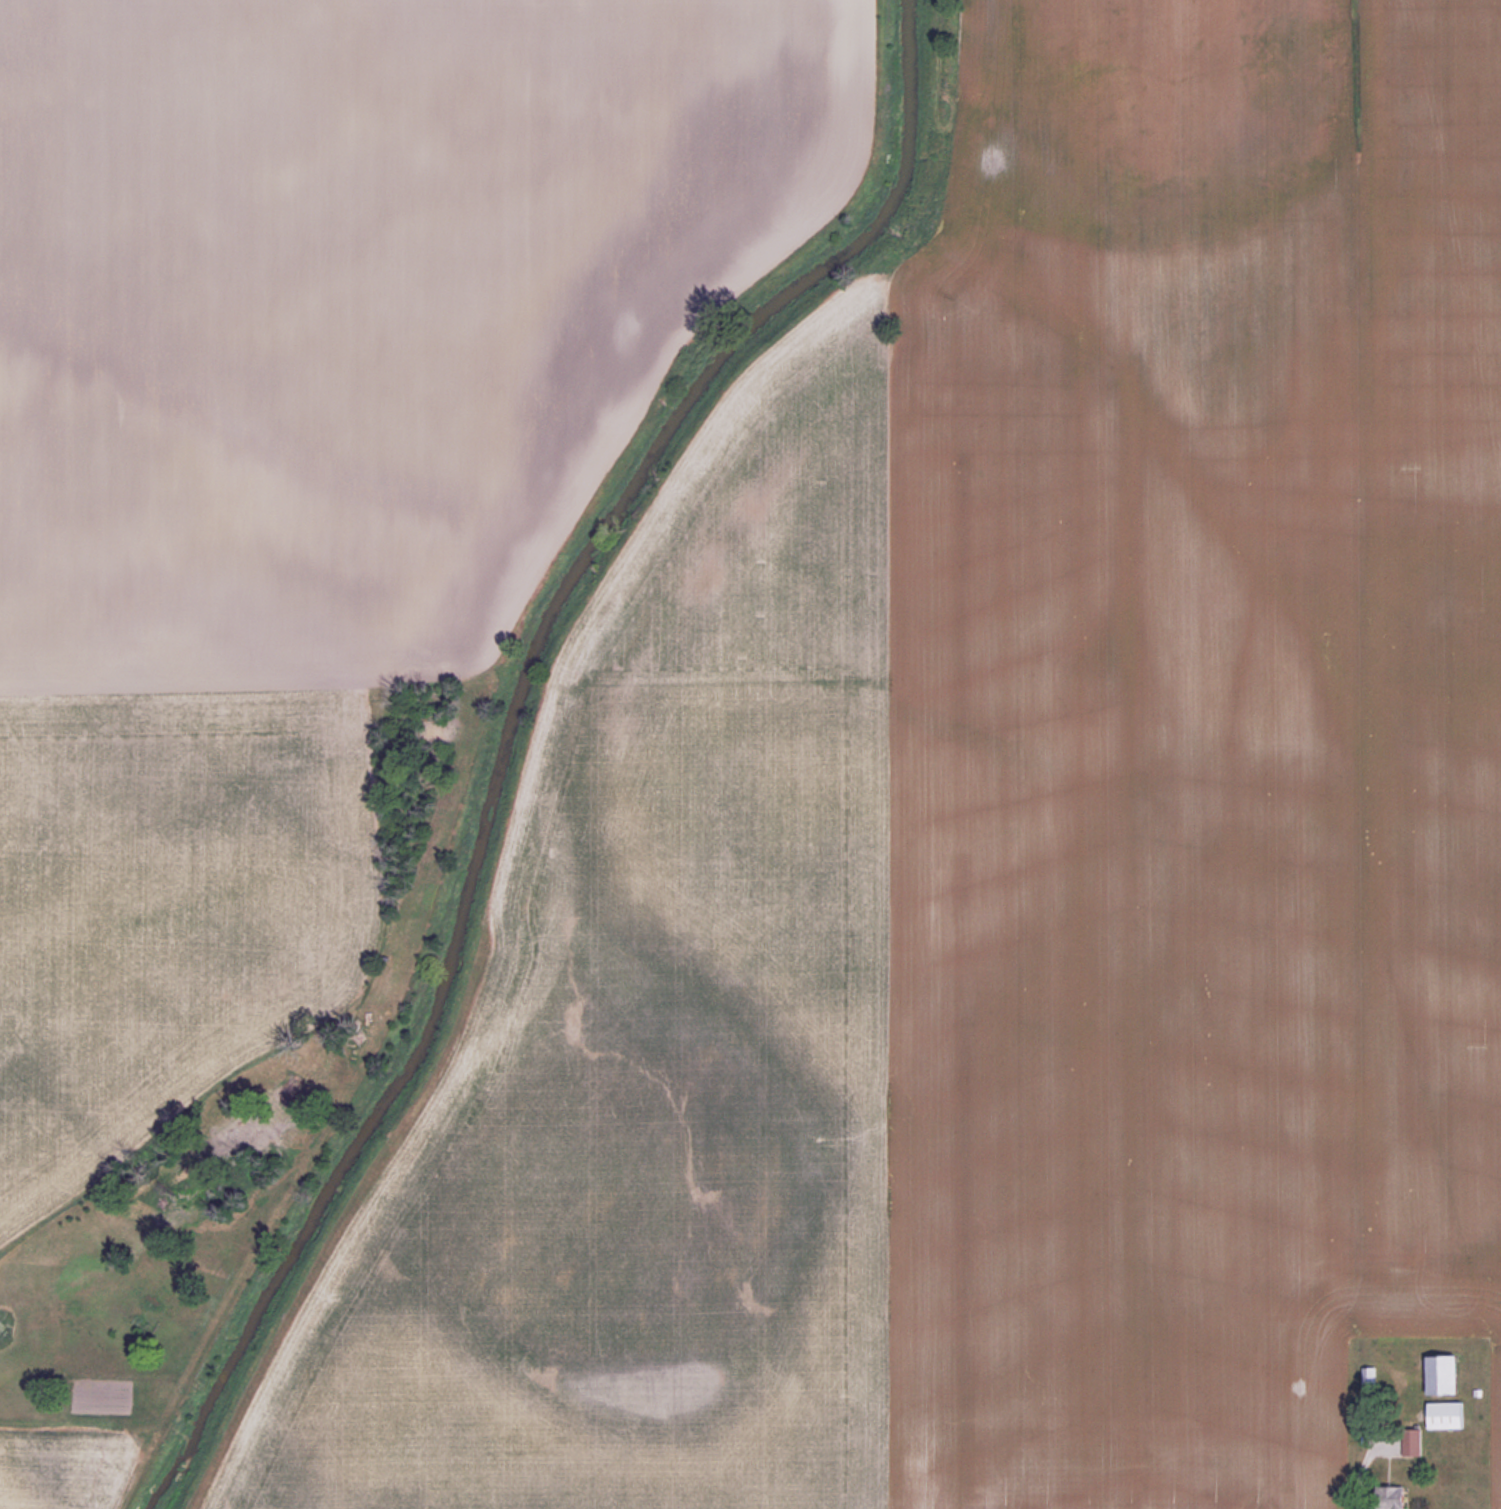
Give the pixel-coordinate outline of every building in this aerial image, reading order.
[(1432,1356),(1432,1394),(1463,1394),(1463,1356),(1432,1356)] [(1429,1403),(1429,1429),(1467,1429),(1467,1403),(1429,1403)] [(1403,1456),(1423,1456),(1423,1429),(1403,1429),(1403,1456)] [(1384,1487),(1384,1508),(1410,1508),(1410,1487),(1384,1487)]
